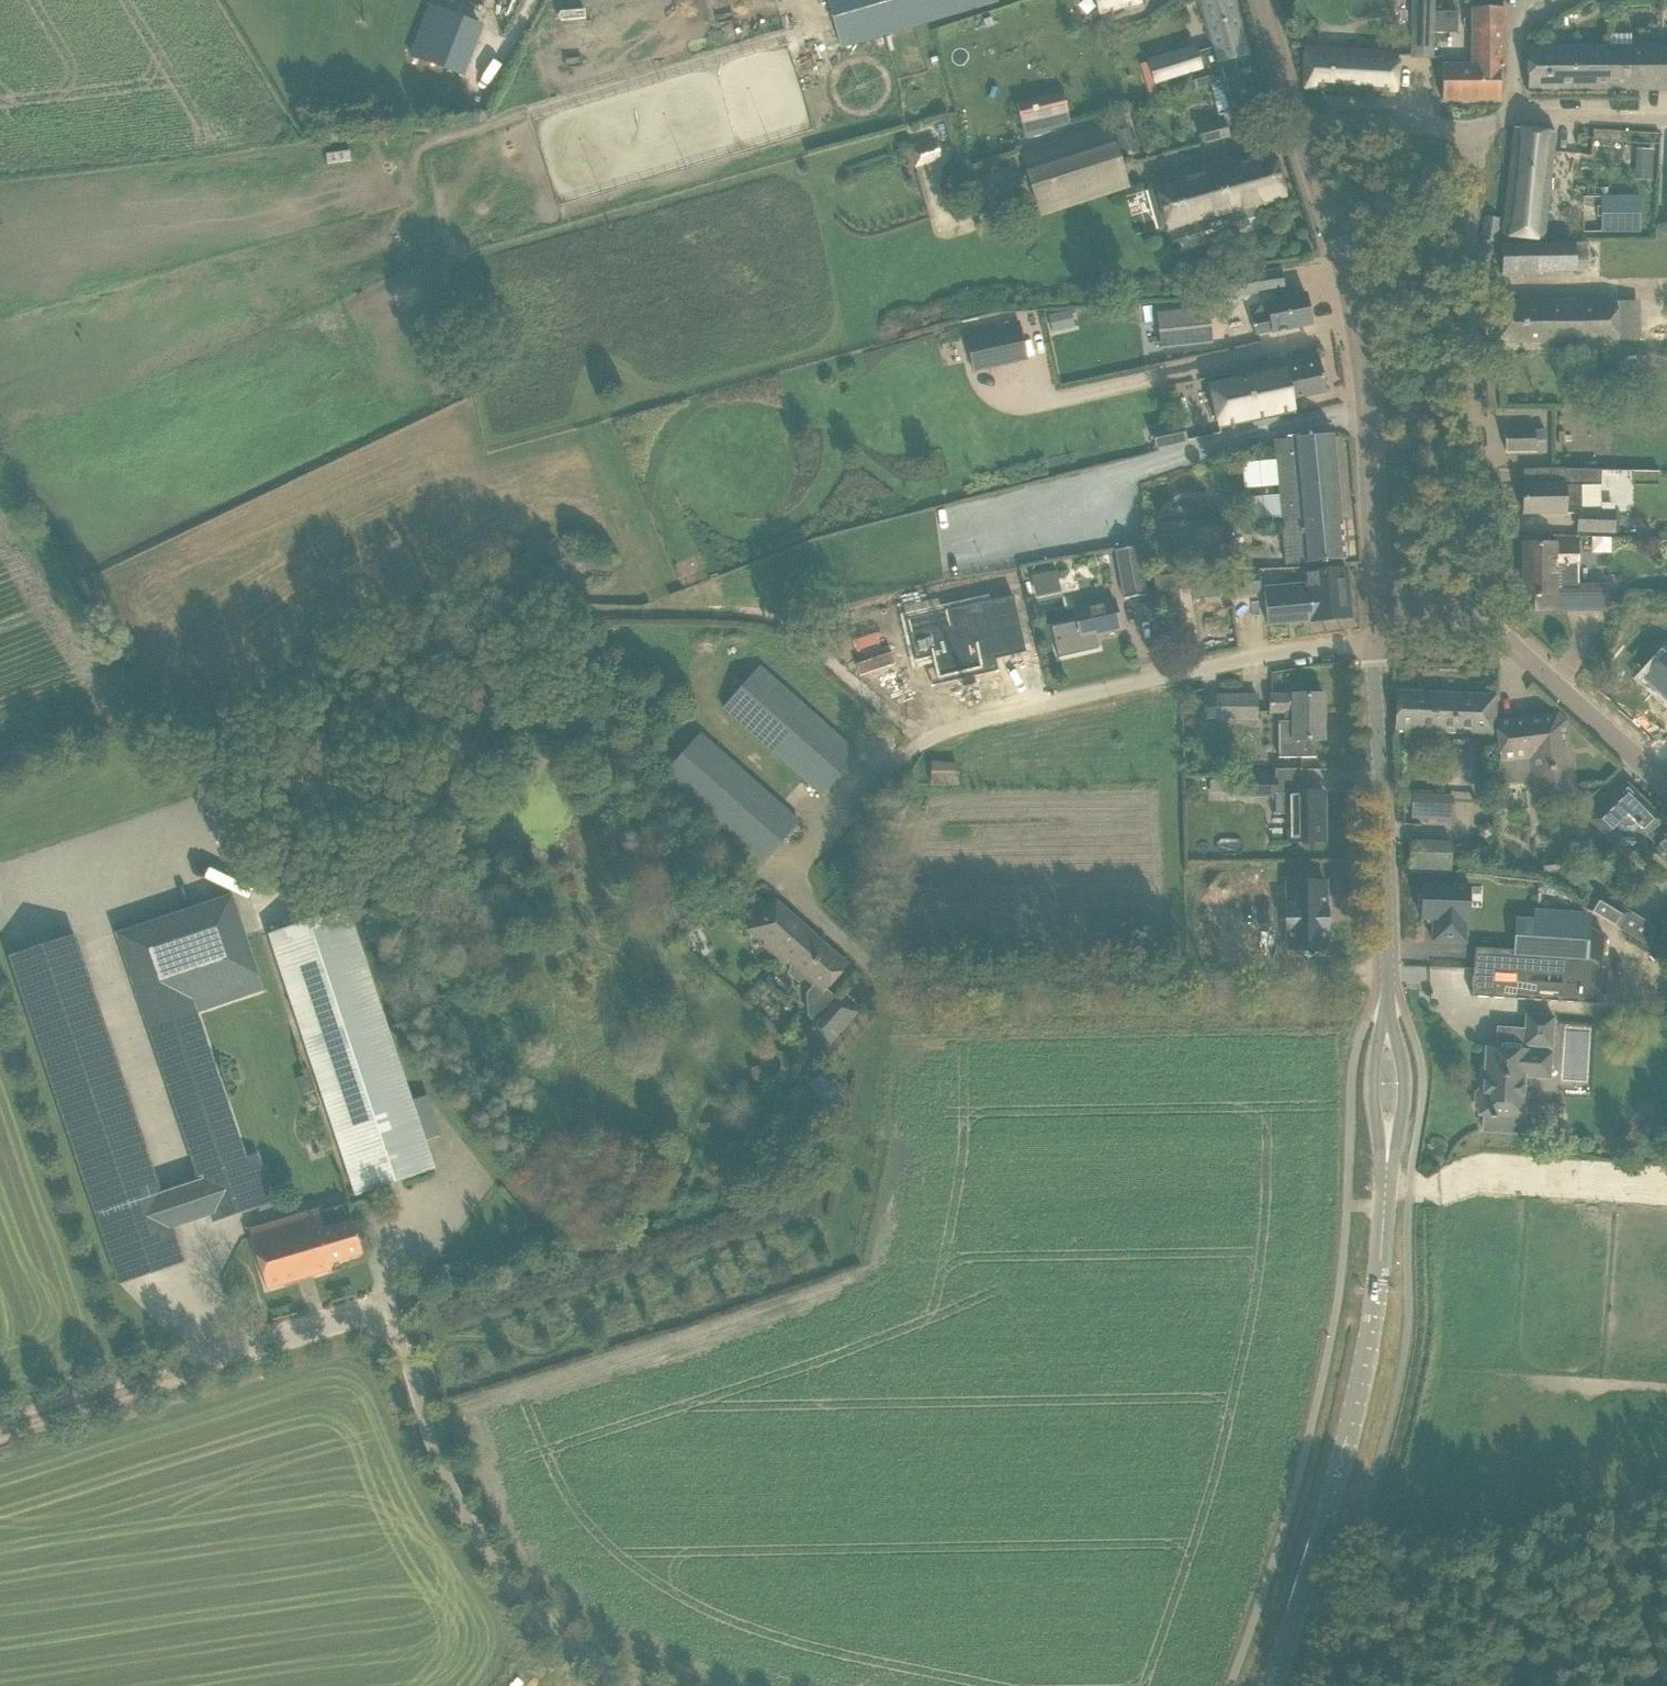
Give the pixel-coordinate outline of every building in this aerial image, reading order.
[(883,34),(873,0),(827,0),(830,10),(840,46),(883,34)] [(995,0),(873,0),(883,34),(996,2),(995,0)] [(1140,0),(1095,0),(1099,16),(1142,5),(1140,0)] [(1147,59),(1148,62),(1154,83),(1190,72),(1216,65),(1216,63),(1249,55),(1232,0),(1198,0),(1211,47),(1197,51),(1196,45),(1147,59)] [(1434,0),(1412,0),(1411,59),(1432,59),(1433,33),(1434,11),(1434,0)] [(429,4),(412,54),(469,73),(486,23),(429,4)] [(1500,65),(1504,65),(1504,8),(1470,8),(1470,63),(1442,63),(1442,101),(1500,100),(1500,65)] [(1434,11),(1433,33),(1447,33),(1447,12),(1434,11)] [(1631,47),(1630,35),(1610,35),(1610,47),(1611,47),(1610,89),(1666,89),(1666,47),(1631,47)] [(1530,89),(1610,89),(1611,47),(1610,47),(1530,48),(1530,89)] [(1394,96),(1398,51),(1305,48),(1304,88),(1394,96)] [(1216,65),(1190,72),(1195,88),(1210,84),(1221,81),(1230,112),(1230,113),(1263,104),(1249,55),(1216,63),(1216,65)] [(1025,137),(1071,123),(1062,92),(1016,106),(1025,137)] [(1119,131),(1116,122),(1115,119),(1106,122),(1019,153),(1041,216),(1129,186),(1119,160),(1125,158),(1118,132),(1119,131)] [(1202,142),(1229,135),(1225,120),(1198,127),(1202,142)] [(1125,158),(1139,153),(1130,127),(1119,131),(1118,132),(1125,158)] [(1543,238),(1555,132),(1514,127),(1502,234),(1543,238)] [(1255,206),(1285,197),(1272,154),(1242,163),(1240,155),(1154,179),(1155,183),(1149,185),(1147,191),(1153,212),(1157,229),(1163,233),(1169,231),(1171,240),(1210,229),(1208,224),(1226,219),(1228,224),(1257,216),(1255,206)] [(1602,233),(1641,233),(1640,195),(1601,196),(1602,233)] [(1497,241),(1499,218),(1484,216),(1481,239),(1497,241)] [(1575,274),(1575,272),(1575,244),(1501,244),(1501,275),(1575,274)] [(1281,269),(1220,278),(1223,298),(1284,289),(1281,269)] [(1254,335),(1311,324),(1306,294),(1263,302),(1265,313),(1251,316),(1254,335)] [(1617,300),(1545,301),(1545,298),(1499,299),(1500,343),(1618,340),(1617,300)] [(1160,349),(1212,343),(1208,307),(1156,312),(1160,349)] [(1064,310),(1048,313),(1052,331),(1069,327),(1064,310)] [(1019,323),(965,334),(973,370),(998,364),(993,340),(1020,334),(1022,342),(1021,342),(1022,344),(1023,343),(1019,323)] [(1209,385),(1218,429),(1295,412),(1292,399),(1326,392),(1317,351),(1232,370),(1234,379),(1209,385)] [(1155,447),(1185,441),(1184,436),(1183,437),(1183,440),(1170,442),(1167,428),(1152,431),(1155,447)] [(1505,451),(1535,450),(1535,428),(1506,429),(1504,429),(1505,451)] [(1286,564),(1345,559),(1333,434),(1273,440),(1286,564)] [(1600,485),(1600,469),(1543,468),(1535,469),(1535,484),(1523,484),(1523,492),(1522,492),(1523,514),(1567,512),(1567,511),(1576,511),(1576,533),(1615,534),(1615,509),(1581,509),(1581,485),(1600,485)] [(1223,526),(1197,527),(1198,558),(1224,557),(1223,526)] [(1579,565),(1579,537),(1554,537),(1554,543),(1524,544),(1524,594),(1535,594),(1535,610),(1606,609),(1605,584),(1577,584),(1577,565),(1579,565)] [(1133,547),(1115,550),(1124,599),(1144,595),(1146,595),(1137,546),(1133,547)] [(1311,621),(1351,617),(1346,568),(1304,572),(1305,583),(1289,585),(1290,593),(1308,591),(1311,621)] [(1059,571),(1033,574),(1034,593),(1061,590),(1059,571)] [(1228,577),(1229,592),(1260,588),(1258,574),(1228,577)] [(1158,604),(1177,603),(1176,575),(1157,575),(1158,604)] [(1308,591),(1290,593),(1289,585),(1264,587),(1267,625),(1311,621),(1308,591)] [(960,625),(912,636),(917,658),(915,658),(915,660),(932,657),(937,679),(967,672),(968,673),(968,676),(996,670),(996,671),(998,670),(995,657),(996,657),(1023,651),(1023,652),(1026,652),(1013,595),(973,604),(962,607),(966,624),(960,625)] [(1052,627),(1051,627),(1058,658),(1059,657),(1059,656),(1060,656),(1083,651),(1098,648),(1097,647),(1097,646),(1094,635),(1107,632),(1120,629),(1113,599),(1074,608),(1076,616),(1077,622),(1072,623),(1053,628),(1052,627)] [(1649,674),(1666,690),(1666,654),(1649,674)] [(822,795),(858,754),(759,667),(723,708),(822,795)] [(1494,734),(1496,695),(1396,691),(1394,730),(1404,730),(1403,742),(1426,743),(1427,732),(1494,734)] [(1314,740),(1323,740),(1323,694),(1270,695),(1271,711),(1284,711),(1284,721),(1278,721),(1278,722),(1279,722),(1279,756),(1278,756),(1278,757),(1316,757),(1316,756),(1315,756),(1314,740)] [(1257,721),(1256,717),(1256,695),(1216,695),(1216,697),(1203,697),(1203,718),(1215,718),(1215,721),(1257,721)] [(1573,788),(1564,722),(1556,715),(1497,723),(1503,763),(1497,764),(1500,783),(1532,780),(1534,793),(1573,788)] [(799,821),(782,806),(699,733),(667,769),(766,858),(799,821)] [(1274,779),(1240,779),(1240,793),(1240,797),(1275,796),(1275,815),(1286,814),(1286,841),(1302,841),(1324,841),(1324,792),(1302,792),(1274,793),(1274,779)] [(1663,819),(1632,789),(1630,790),(1622,790),(1621,789),(1590,819),(1606,835),(1619,823),(1622,826),(1631,826),(1634,822),(1653,841),(1653,850),(1666,863),(1666,835),(1663,831),(1661,833),(1655,827),(1663,819)] [(1452,821),(1453,795),(1413,793),(1412,819),(1452,821)] [(1451,871),(1452,845),(1410,843),(1409,870),(1451,871)] [(1542,874),(1565,870),(1562,851),(1540,854),(1542,874)] [(1287,910),(1285,910),(1285,929),(1288,929),(1288,950),(1326,949),(1325,929),(1328,928),(1327,909),(1325,909),(1325,881),(1287,882),(1287,910)] [(1422,884),(1421,893),(1418,893),(1417,909),(1421,909),(1420,919),(1433,919),(1432,941),(1465,942),(1466,920),(1468,921),(1468,912),(1469,885),(1422,884)] [(1615,928),(1626,909),(1586,885),(1588,912),(1615,928)] [(116,933),(213,1222),(273,1202),(256,1153),(245,1157),(196,1012),(263,990),(231,895),(116,933)] [(785,947),(804,926),(774,899),(746,930),(779,959),(788,949),(785,947)] [(355,1195),(371,1189),(369,1182),(432,1161),(347,907),(267,933),(355,1195)] [(1620,926),(1646,939),(1656,921),(1629,908),(1620,926)] [(1474,968),(1472,995),(1599,1003),(1603,937),(1588,925),(1535,921),(1515,920),(1515,925),(1514,950),(1474,947),(1474,949),(1473,968),(1474,968)] [(826,989),(848,964),(804,926),(785,947),(788,949),(779,959),(785,965),(787,962),(813,985),(806,993),(807,1017),(816,1025),(810,1033),(828,1048),(858,1012),(840,996),(837,999),(826,989)] [(184,1263),(74,934),(9,956),(119,1284),(184,1263)] [(1525,1028),(1524,1045),(1551,1046),(1553,1021),(1526,1019),(1525,1028)] [(1476,1093),(1475,1106),(1479,1111),(1479,1114),(1484,1114),(1483,1131),(1524,1133),(1525,1112),(1528,1077),(1551,1079),(1552,1053),(1486,1049),(1486,1050),(1487,1050),(1486,1069),(1482,1069),(1481,1089),(1476,1093)] [(352,1220),(347,1221),(342,1205),(319,1212),(318,1209),(249,1230),(266,1289),(330,1270),(328,1264),(362,1254),(352,1220)]
